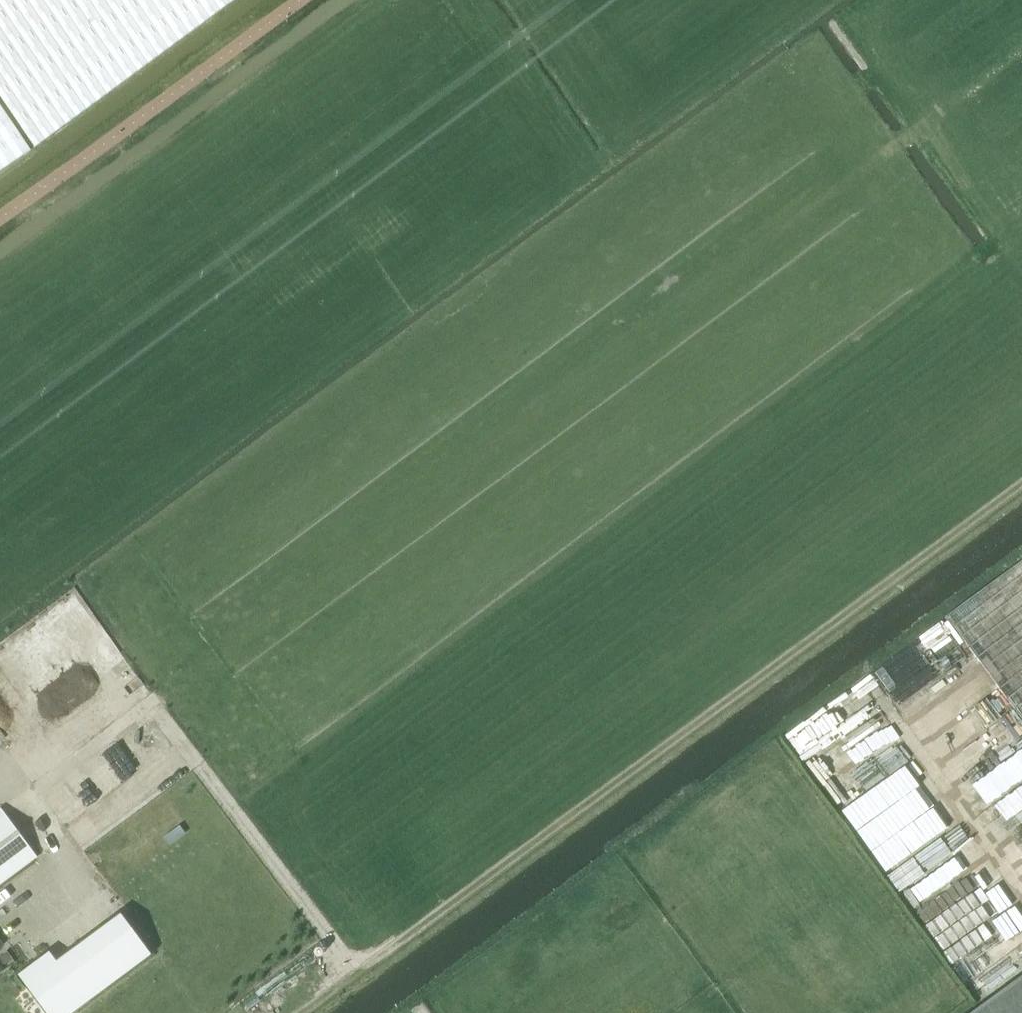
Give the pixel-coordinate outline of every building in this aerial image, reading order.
[(33,146),(232,0),(0,0),(0,97),(33,146)] [(30,149),(0,105),(0,169),(30,149)] [(1021,714),(1021,559),(949,613),(1021,714)] [(36,856),(0,808),(0,883),(36,856)] [(19,971),(50,1012),(62,1012),(148,950),(118,910),(53,958),(48,950),(19,971)] [(969,1012),(1021,1012),(1021,974),(969,1012)]
